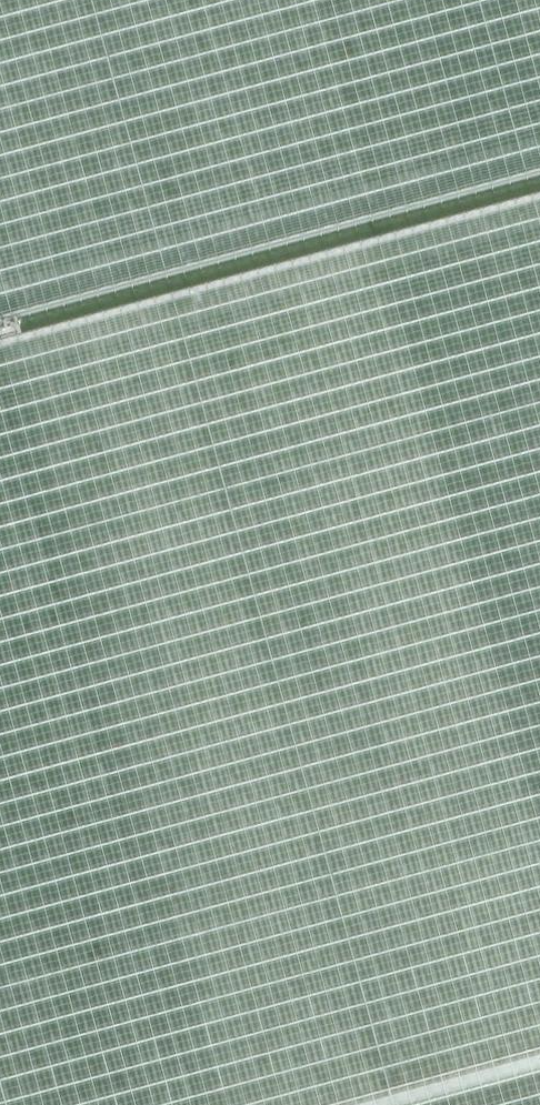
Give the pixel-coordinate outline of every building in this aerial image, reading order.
[(539,178),(539,0),(0,0),(0,325),(539,178)] [(0,345),(0,1104),(539,1104),(539,197),(0,345)]
